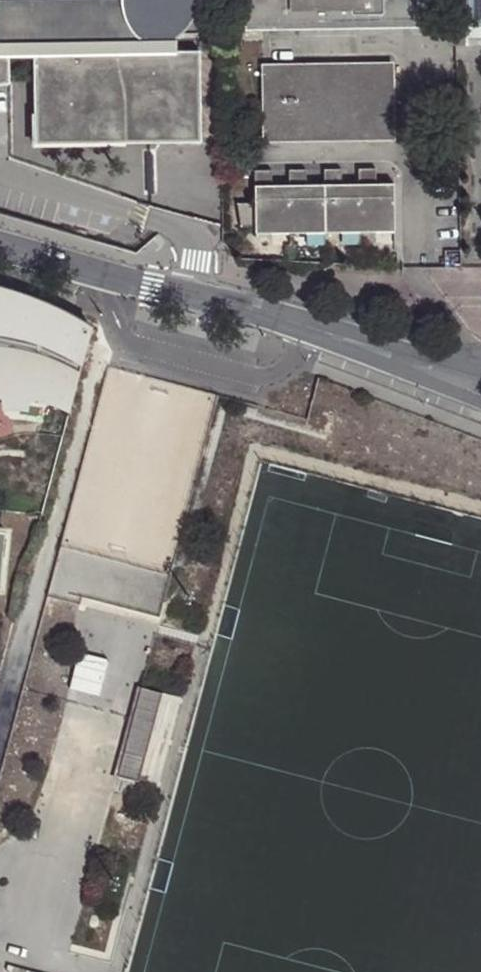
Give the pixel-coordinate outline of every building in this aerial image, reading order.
[(124,21),(123,20),(122,17),(121,15),(120,12),(119,10),(118,7),(118,4),(117,2),(117,0),(0,0),(0,20),(124,21)] [(124,21),(172,21),(171,36),(174,35),(183,29),(191,20),(195,10),(197,0),(117,0),(117,2),(118,4),(118,7),(119,10),(120,12),(121,15),(122,17),(123,20),(124,21)] [(418,0),(243,0),(243,32),(419,29),(418,0)] [(468,25),(480,25),(480,0),(467,0),(468,25)] [(6,90),(6,56),(30,56),(29,142),(120,142),(120,132),(140,132),(139,137),(148,137),(148,142),(196,143),(196,51),(171,51),(171,36),(172,21),(124,21),(0,20),(0,90),(6,90)] [(393,64),(263,66),(264,141),(395,139),(393,64)] [(256,193),(238,193),(241,228),(256,227),(256,234),(396,232),(395,184),(377,184),(377,169),(359,169),(359,184),(342,185),(342,169),(325,169),(325,185),(307,185),(307,170),(290,170),(290,186),(273,186),(272,170),(256,171),(256,193)] [(9,386),(21,389),(33,393),(39,371),(77,384),(90,330),(55,313),(28,301),(0,293),(0,385),(9,386)] [(72,402),(77,384),(39,371),(33,393),(72,402)] [(73,588),(160,612),(173,572),(63,543),(51,589),(70,596),(73,588)] [(73,588),(70,596),(161,620),(160,612),(73,588)] [(126,754),(120,778),(139,783),(164,694),(142,688),(124,753),(126,754)]
